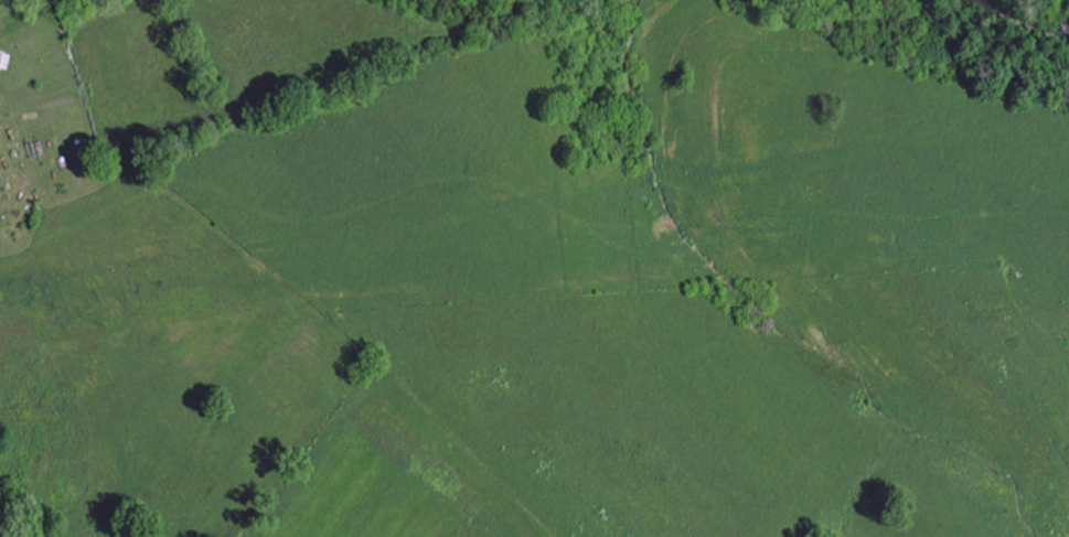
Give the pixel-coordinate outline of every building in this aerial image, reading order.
[(0,52),(0,72),(1,70),(7,71),(10,54),(0,52)]
